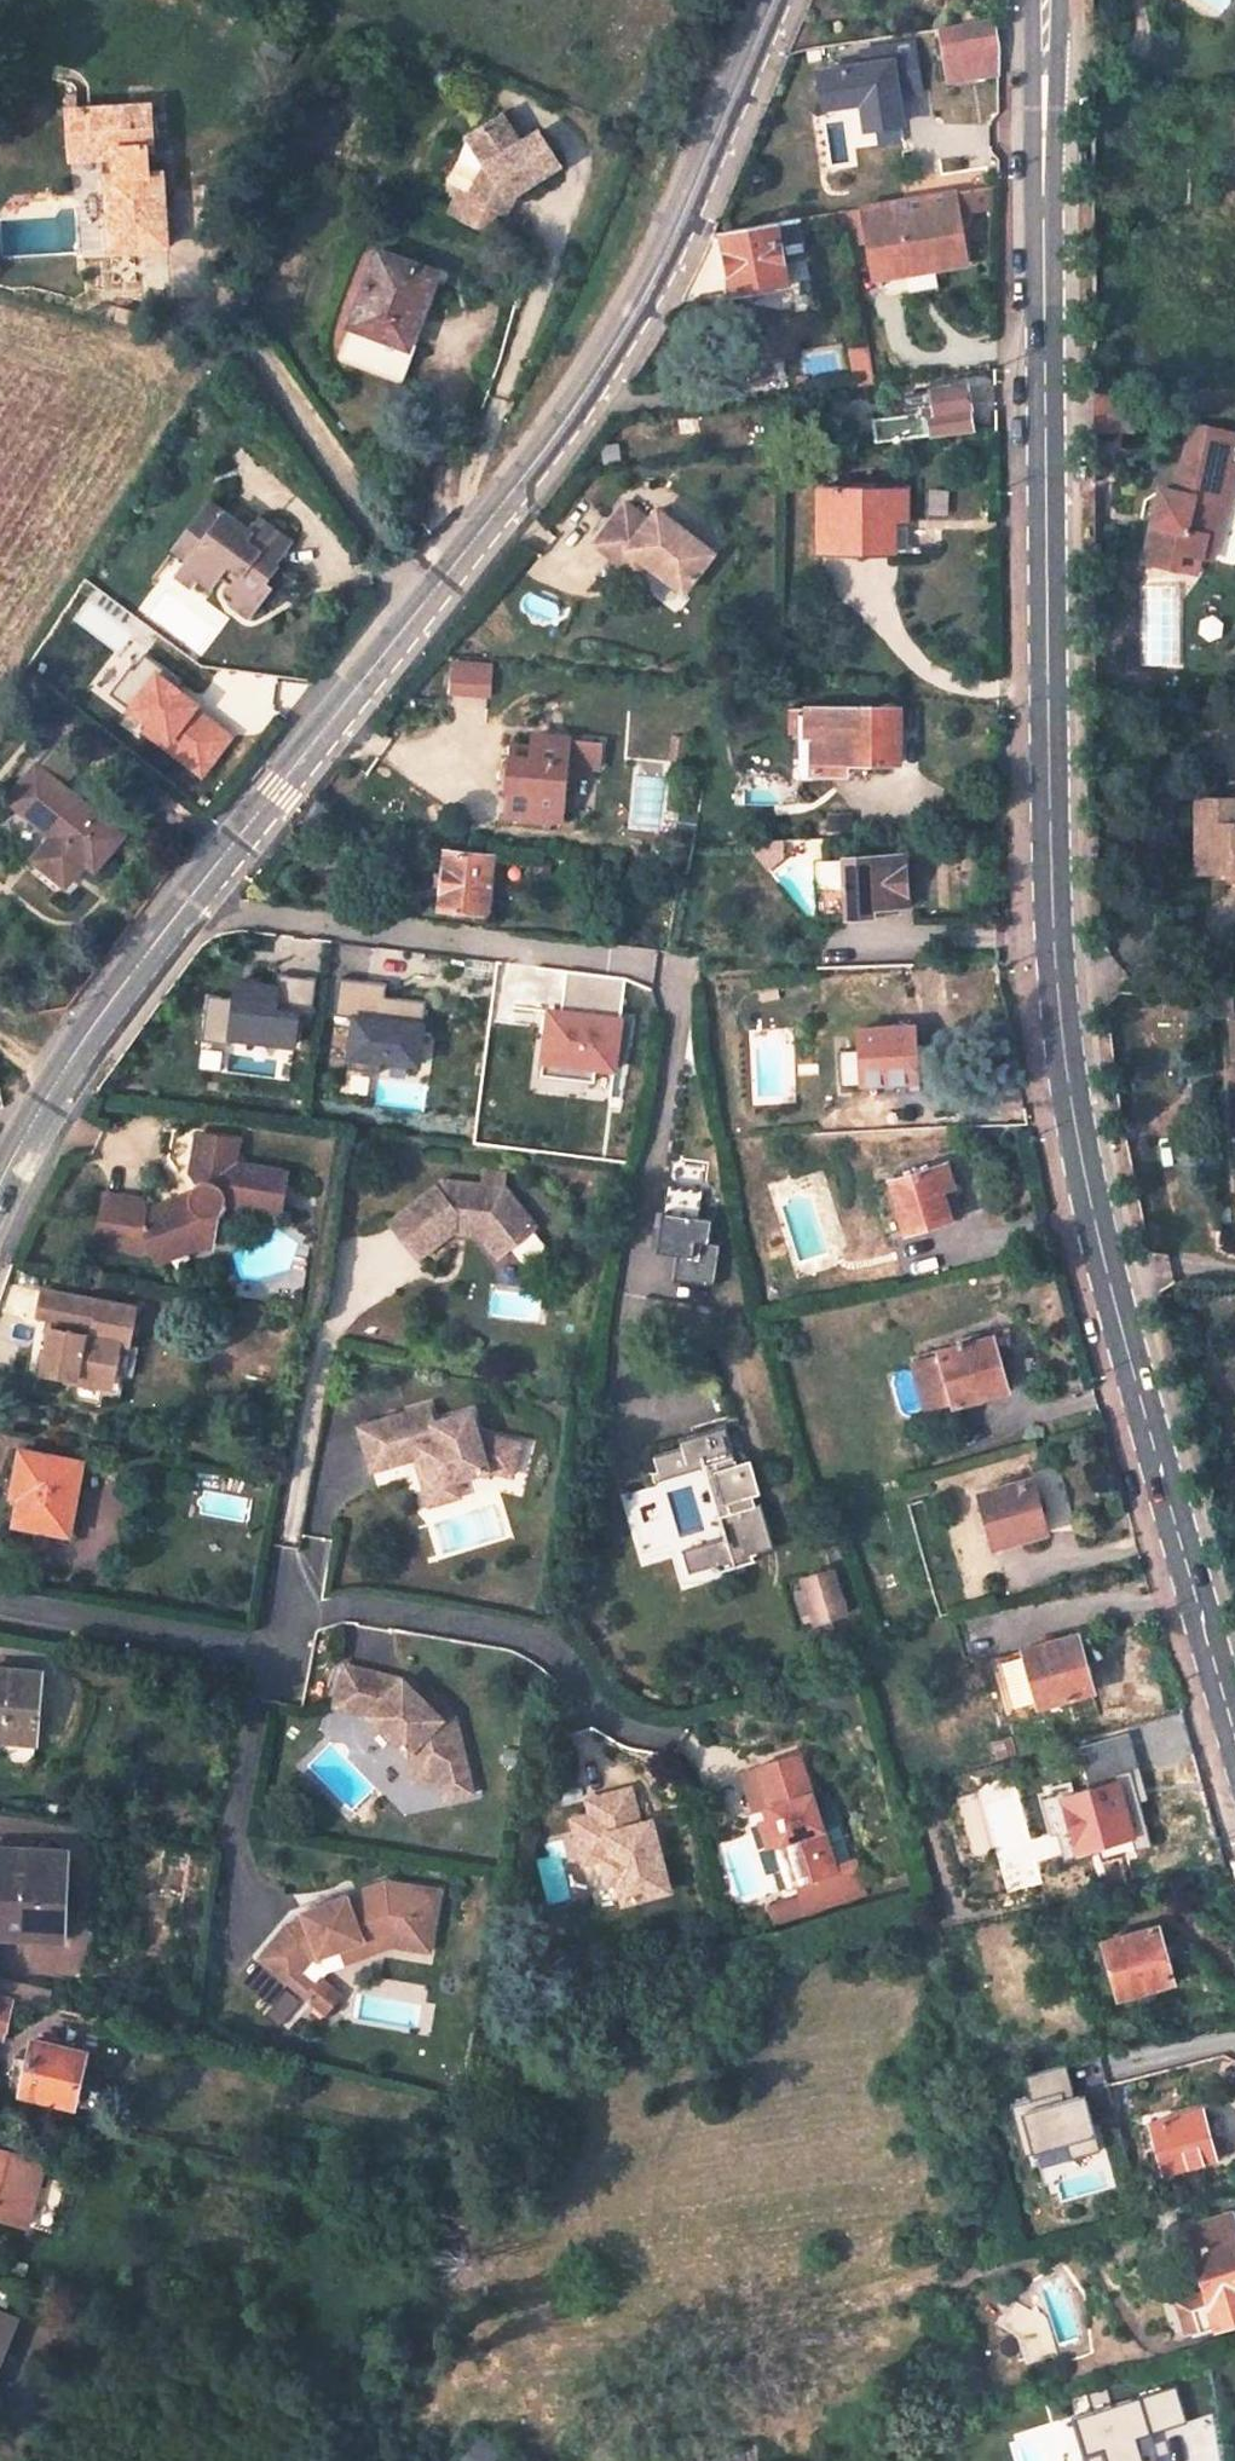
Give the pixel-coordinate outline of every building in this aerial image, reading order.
[(1002,38),(996,19),(961,27),(964,49),(1002,39),(1002,38)] [(961,27),(936,36),(944,78),(968,73),(964,49),(961,27)] [(964,49),(968,73),(1001,67),(1002,39),(964,49)] [(869,135),(913,130),(909,96),(926,94),(920,41),(866,48),(868,63),(826,69),(831,115),(866,111),(869,135)] [(147,99),(65,104),(68,152),(117,148),(119,169),(102,171),(107,243),(166,238),(162,165),(141,167),(139,147),(150,146),(147,99)] [(507,196),(560,163),(540,132),(525,142),(506,111),(471,134),(488,163),(474,194),(509,212),(513,205),(507,196)] [(860,202),(875,277),(969,258),(961,208),(969,207),(965,180),(860,202)] [(725,229),(736,294),(793,282),(779,219),(725,229)] [(433,269),(377,248),(337,356),(338,356),(338,357),(338,358),(339,358),(339,359),(340,360),(341,360),(341,361),(342,361),(342,362),(343,362),(344,362),(344,363),(345,363),(387,380),(403,376),(414,349),(414,348),(413,348),(413,347),(412,347),(411,346),(410,346),(410,345),(409,345),(408,345),(407,345),(406,345),(433,269)] [(981,311),(970,311),(971,323),(981,322),(981,311)] [(971,374),(908,381),(910,405),(881,409),(883,433),(975,423),(971,374)] [(1095,431),(1133,432),(1133,389),(1094,389),(1095,431)] [(1217,522),(1222,498),(1215,498),(1224,458),(1183,450),(1175,488),(1166,486),(1161,509),(1147,506),(1137,559),(1189,570),(1193,550),(1196,534),(1217,522)] [(1224,458),(1215,498),(1222,498),(1231,500),(1234,482),(1234,460),(1224,458)] [(865,494),(830,497),(832,549),(911,544),(909,491),(892,494),(892,484),(866,486),(865,494)] [(1152,484),(1147,506),(1161,509),(1166,486),(1152,484)] [(652,511),(635,498),(607,534),(633,555),(642,544),(658,557),(694,587),(725,547),(661,499),(652,511)] [(191,544),(207,523),(191,511),(176,532),(191,544)] [(1211,554),(1217,522),(1196,534),(1193,550),(1211,554)] [(230,541),(207,523),(191,544),(176,532),(161,553),(177,564),(168,575),(191,593),(199,582),(205,586),(213,573),(226,585),(217,596),(243,614),(259,594),(252,589),(264,572),(258,568),(274,547),(242,525),(230,541)] [(649,568),(658,557),(642,544),(633,555),(649,568)] [(496,694),(496,660),(453,659),(453,694),(496,694)] [(816,767),(815,702),(801,701),(801,767),(816,767)] [(903,702),(815,702),(816,767),(849,767),(849,755),(903,755),(903,702)] [(524,752),(504,750),(503,807),(557,811),(561,732),(526,730),(524,752)] [(686,738),(675,738),(674,757),(684,759),(686,738)] [(120,843),(34,774),(6,807),(50,842),(32,865),(64,893),(82,870),(92,878),(120,843)] [(1190,785),(1189,866),(1234,868),(1234,786),(1190,785)] [(757,839),(758,849),(771,866),(786,853),(785,837),(757,839)] [(442,850),(439,880),(437,906),(482,910),(488,854),(442,850)] [(818,855),(821,914),(877,911),(876,904),(910,902),(908,851),(818,855)] [(521,867),(531,868),(530,875),(550,878),(551,861),(522,858),(521,867)] [(460,954),(380,957),(385,1018),(431,1016),(431,1025),(462,1024),(460,954)] [(623,1071),(628,1010),(621,1009),(624,975),(570,970),(567,1003),(552,1001),(546,1064),(623,1071)] [(242,996),(206,994),(204,1036),(313,1039),(315,976),(242,973),(242,996)] [(385,1028),(431,1025),(431,1016),(385,1018),(385,1028)] [(921,1022),(873,1025),(873,1044),(873,1074),(922,1071),(921,1022)] [(858,1044),(859,1073),(873,1074),(873,1044),(858,1044)] [(188,1238),(210,1240),(219,1237),(223,1209),(232,1198),(287,1207),(294,1164),(238,1155),(241,1127),(199,1120),(193,1170),(196,1175),(196,1176),(195,1177),(195,1178),(195,1179),(195,1180),(194,1180),(194,1181),(194,1182),(194,1183),(194,1184),(193,1185),(193,1186),(193,1187),(193,1188),(193,1189),(193,1190),(193,1191),(193,1192),(193,1193),(193,1194),(193,1195),(193,1196),(193,1197),(193,1198),(149,1215),(144,1202),(108,1196),(102,1233),(120,1236),(119,1243),(146,1247),(156,1243),(158,1249),(188,1238)] [(953,1153),(897,1170),(913,1221),(968,1202),(953,1153)] [(714,1283),(726,1216),(702,1211),(706,1186),(672,1180),(660,1247),(679,1251),(674,1276),(714,1283)] [(386,1225),(413,1261),(450,1232),(451,1225),(463,1227),(463,1233),(474,1235),(482,1244),(494,1235),(506,1251),(532,1230),(501,1190),(439,1184),(386,1225)] [(1210,1214),(1212,1254),(1228,1254),(1226,1214),(1210,1214)] [(463,1227),(451,1225),(450,1232),(463,1233),(463,1227)] [(120,1236),(102,1233),(101,1240),(119,1243),(120,1236)] [(494,1235),(482,1244),(494,1260),(506,1251),(494,1235)] [(162,1258),(210,1240),(188,1238),(158,1249),(162,1258)] [(144,1306),(47,1291),(41,1318),(58,1322),(48,1373),(79,1378),(74,1400),(104,1406),(109,1379),(118,1381),(127,1338),(137,1339),(144,1306)] [(994,1332),(919,1355),(936,1416),(970,1407),(966,1391),(1009,1380),(994,1332)] [(356,1425),(368,1468),(419,1454),(422,1464),(415,1466),(421,1488),(450,1480),(484,1470),(507,1476),(516,1443),(474,1432),(468,1411),(430,1422),(425,1405),(356,1425)] [(672,1438),(646,1444),(673,1565),(700,1559),(702,1567),(746,1557),(743,1548),(765,1542),(745,1455),(734,1459),(723,1411),(671,1425),(672,1438)] [(81,1458),(24,1449),(18,1491),(24,1491),(21,1526),(53,1531),(52,1542),(77,1546),(83,1505),(75,1503),(81,1458)] [(1033,1474),(981,1487),(995,1540),(1047,1525),(1033,1474)] [(450,1480),(421,1488),(425,1504),(455,1495),(450,1480)] [(835,1563),(803,1572),(815,1616),(847,1608),(835,1563)] [(1075,1629),(1023,1643),(1037,1697),(1090,1682),(1075,1629)] [(411,1673),(353,1657),(342,1698),(377,1708),(407,1744),(414,1774),(440,1768),(445,1790),(472,1785),(455,1708),(442,1710),(430,1696),(411,1673)] [(0,1668),(0,1735),(41,1739),(46,1672),(0,1668)] [(439,1689),(430,1696),(442,1710),(455,1708),(439,1689)] [(836,1865),(799,1746),(759,1759),(772,1801),(778,1799),(780,1808),(769,1812),(776,1836),(784,1862),(790,1859),(796,1878),(836,1865)] [(1115,1776),(1066,1789),(1081,1842),(1129,1828),(1115,1776)] [(585,1805),(567,1810),(573,1832),(592,1827),(598,1848),(605,1874),(614,1872),(620,1893),(665,1880),(647,1810),(635,1814),(625,1779),(582,1791),(585,1805)] [(776,1836),(769,1812),(761,1814),(768,1838),(776,1836)] [(592,1827),(573,1832),(579,1853),(598,1848),(592,1827)] [(0,1843),(0,1873),(10,1874),(2,1927),(32,1932),(32,1921),(56,1924),(59,1903),(67,1905),(72,1852),(0,1843)] [(844,1892),(836,1865),(796,1878),(804,1904),(844,1892)] [(0,1873),(0,1927),(2,1927),(10,1874),(0,1873)] [(285,1918),(257,1951),(303,1989),(312,1978),(295,1965),(309,1952),(339,1941),(360,1934),(390,1938),(408,1941),(409,1929),(430,1932),(438,1884),(384,1875),(301,1905),(303,1911),(285,1918)] [(1157,1922),(1107,1934),(1120,1988),(1171,1975),(1157,1922)] [(430,1932),(409,1929),(408,1941),(428,1944),(430,1932)] [(337,1986),(319,1971),(312,1978),(303,1989),(322,2004),(337,1986)] [(31,2028),(21,2086),(82,2098),(96,2039),(31,2028)] [(1108,2155),(1096,2091),(1078,2094),(1072,2063),(1033,2070),(1038,2097),(1023,2099),(1036,2168),(1108,2155)] [(1204,2099),(1151,2113),(1164,2163),(1218,2149),(1204,2099)] [(37,2152),(0,2142),(0,2209),(21,2215),(24,2203),(37,2152)] [(1191,2225),(1205,2275),(1209,2290),(1185,2297),(1193,2329),(1234,2318),(1234,2213),(1191,2225)] [(1181,2283),(1185,2297),(1209,2290),(1205,2275),(1181,2283)] [(0,2298),(0,2332),(11,2302),(0,2298)] [(1143,2441),(1143,2460),(1201,2460),(1201,2440),(1143,2441)]
